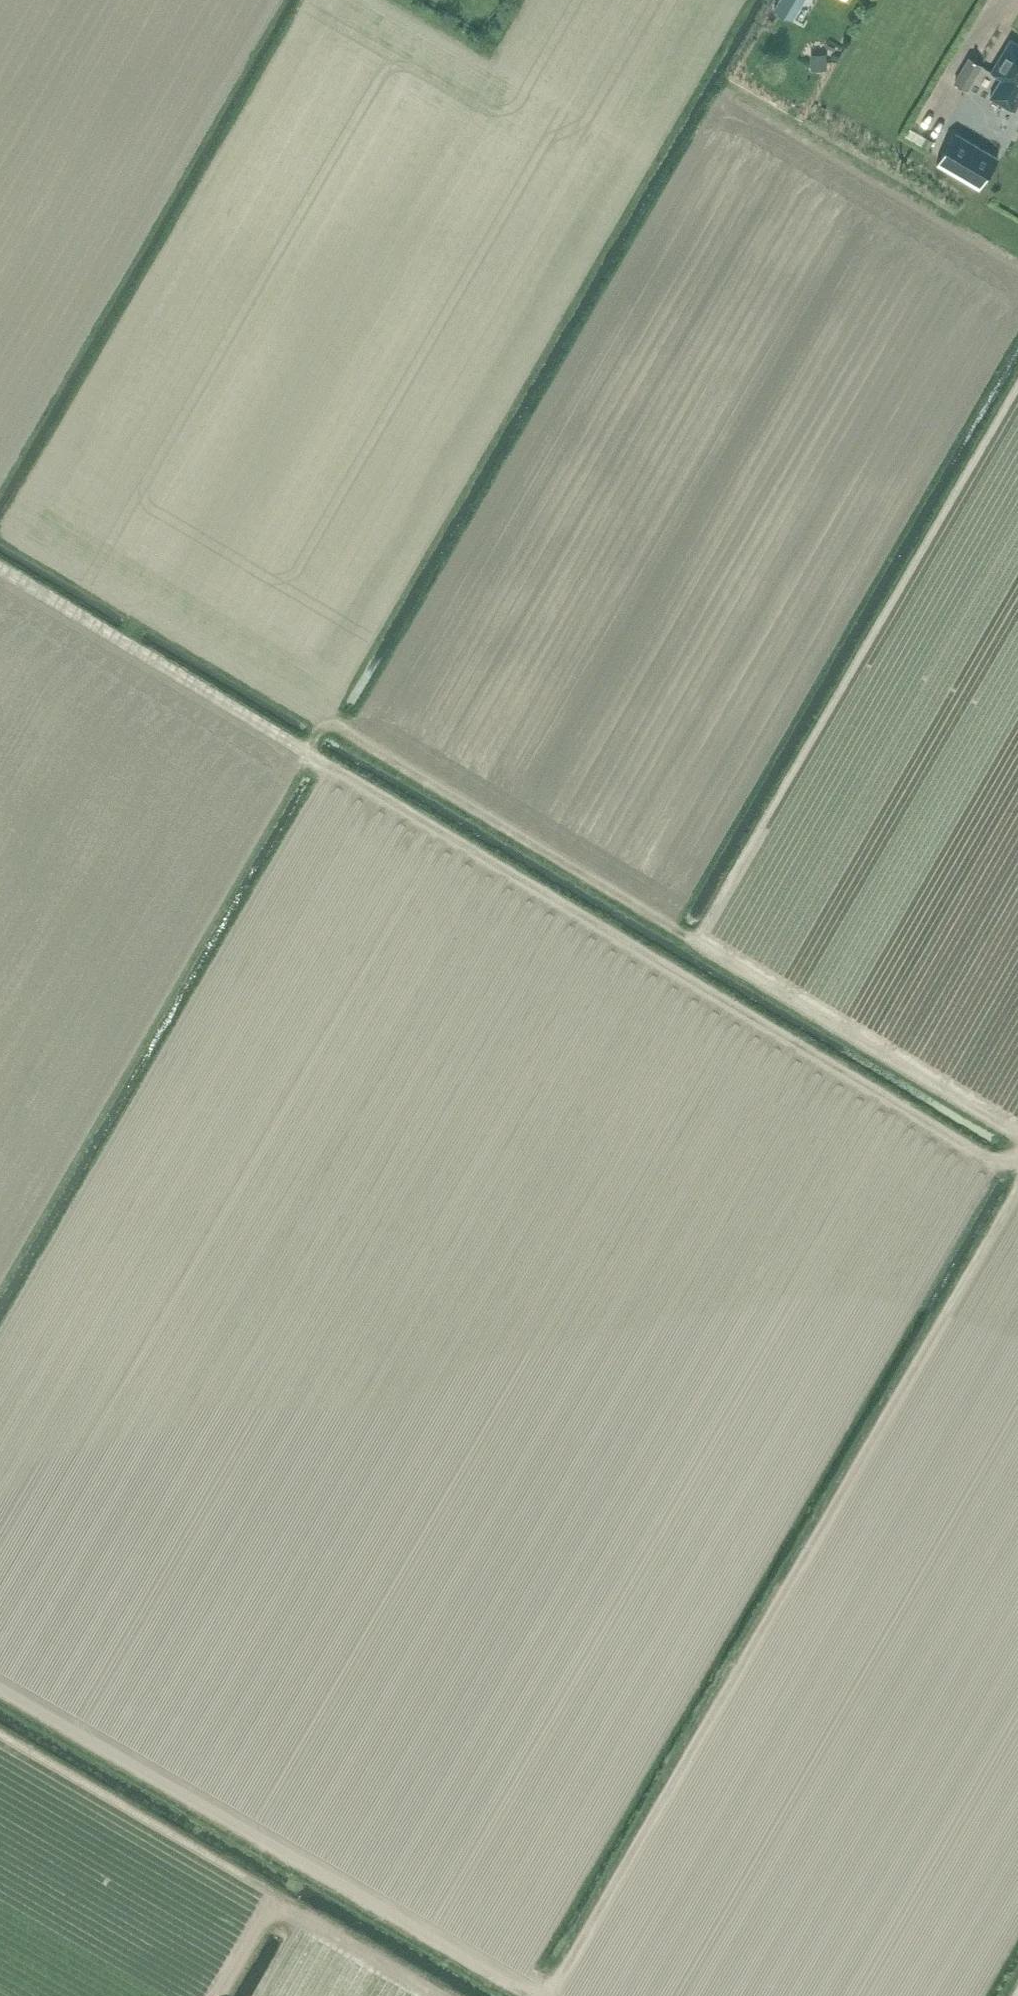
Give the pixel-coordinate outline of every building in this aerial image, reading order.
[(792,18),(802,0),(777,0),(773,8),(792,18)] [(1017,107),(1017,42),(1011,37),(991,71),(1000,77),(989,96),(1016,111),(1017,107)] [(842,47),(827,52),(830,63),(846,58),(842,47)] [(826,54),(810,54),(811,69),(826,69),(826,54)] [(958,131),(941,160),(983,183),(1000,154),(958,131)] [(926,136),(922,143),(929,147),(933,140),(926,136)]
